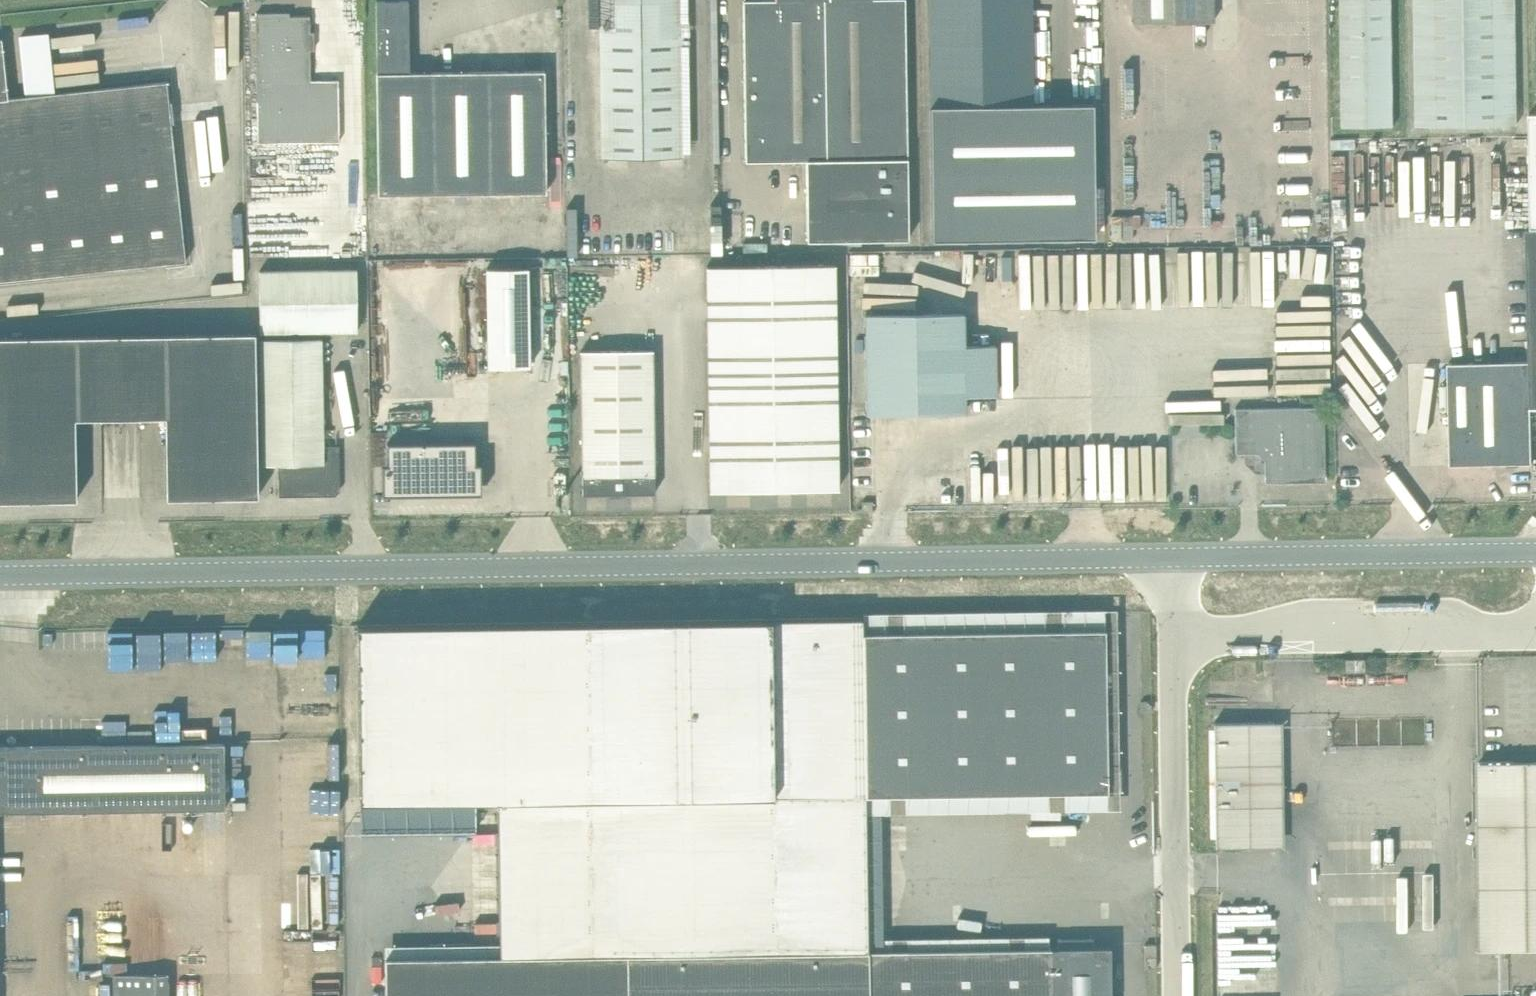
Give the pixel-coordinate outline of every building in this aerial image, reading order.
[(377,72),(410,72),(409,0),(405,0),(376,0),(377,72)] [(682,0),(599,0),(601,158),(684,157),(682,0)] [(745,161),(806,160),(808,240),(909,239),(905,0),(743,0),(745,161)] [(1031,0),(929,0),(931,106),(1033,104),(1031,0)] [(1213,0),(1133,0),(1133,23),(1213,21),(1213,0)] [(1343,126),(1394,126),(1392,0),(1341,0),(1343,126)] [(1417,125),(1517,124),(1515,0),(1415,0),(1417,125)] [(256,13),(256,19),(258,143),(340,142),(339,80),(311,80),(310,50),(315,50),(314,32),(310,32),(310,16),(278,16),(278,12),(256,13)] [(186,261),(167,81),(8,98),(2,38),(0,38),(0,280),(186,261)] [(410,72),(377,72),(379,194),(546,192),(545,70),(410,72)] [(1093,103),(1033,104),(931,106),(933,239),(1095,236),(1093,103)] [(1535,407),(1535,227),(1531,227),(1527,228),(1530,361),(1531,407),(1535,407)] [(848,252),(848,276),(914,275),(914,251),(848,252)] [(707,266),(710,470),(710,490),(838,488),(835,264),(707,266)] [(488,367),(530,366),(528,268),(487,268),(488,367)] [(357,269),(260,271),(261,332),(319,331),(358,330),(357,269)] [(868,411),(965,410),(965,394),(996,394),(996,345),(964,345),(963,314),(866,315),(868,411)] [(319,342),(319,331),(261,332),(262,464),(278,464),(279,496),(330,495),(330,490),(335,485),(340,485),(339,446),(323,446),(322,342),(319,342)] [(164,334),(166,416),(167,498),(258,496),(256,332),(164,334)] [(166,416),(164,334),(74,335),(76,418),(166,416)] [(74,335),(0,336),(0,500),(77,499),(76,418),(74,335)] [(653,349),(581,351),(583,470),(655,469),(653,349)] [(1530,361),(1449,363),(1451,464),(1533,462),(1531,407),(1530,361)] [(1324,480),(1323,407),(1235,408),(1236,453),(1251,453),(1251,459),(1258,466),(1265,466),(1265,481),(1324,480)] [(387,443),(388,464),(382,464),(383,495),(482,493),(481,463),(476,463),(476,441),(387,443)] [(655,492),(655,469),(583,470),(583,494),(655,492)] [(862,501),(862,511),(873,511),(873,501),(862,501)] [(866,794),(863,632),(862,617),(358,624),(360,801),(498,799),(500,955),(634,953),(868,950),(866,794)] [(1107,791),(1105,628),(863,632),(866,794),(1107,791)] [(1347,659),(1347,670),(1366,670),(1366,659),(1353,659),(1347,659)] [(1152,711),(1152,701),(1141,701),(1141,711),(1152,711)] [(1217,846),(1284,845),(1282,721),(1215,722),(1217,846)] [(226,807),(224,743),(0,746),(0,811),(226,807)] [(1479,781),(1481,949),(1535,948),(1535,761),(1479,761),(1479,781)] [(1110,946),(868,950),(869,995),(1110,995),(1110,946)] [(868,950),(634,953),(635,995),(869,995),(868,950)] [(634,953),(500,955),(386,957),(386,995),(635,995),(634,953)] [(168,973),(113,974),(113,995),(168,995),(168,973)]
